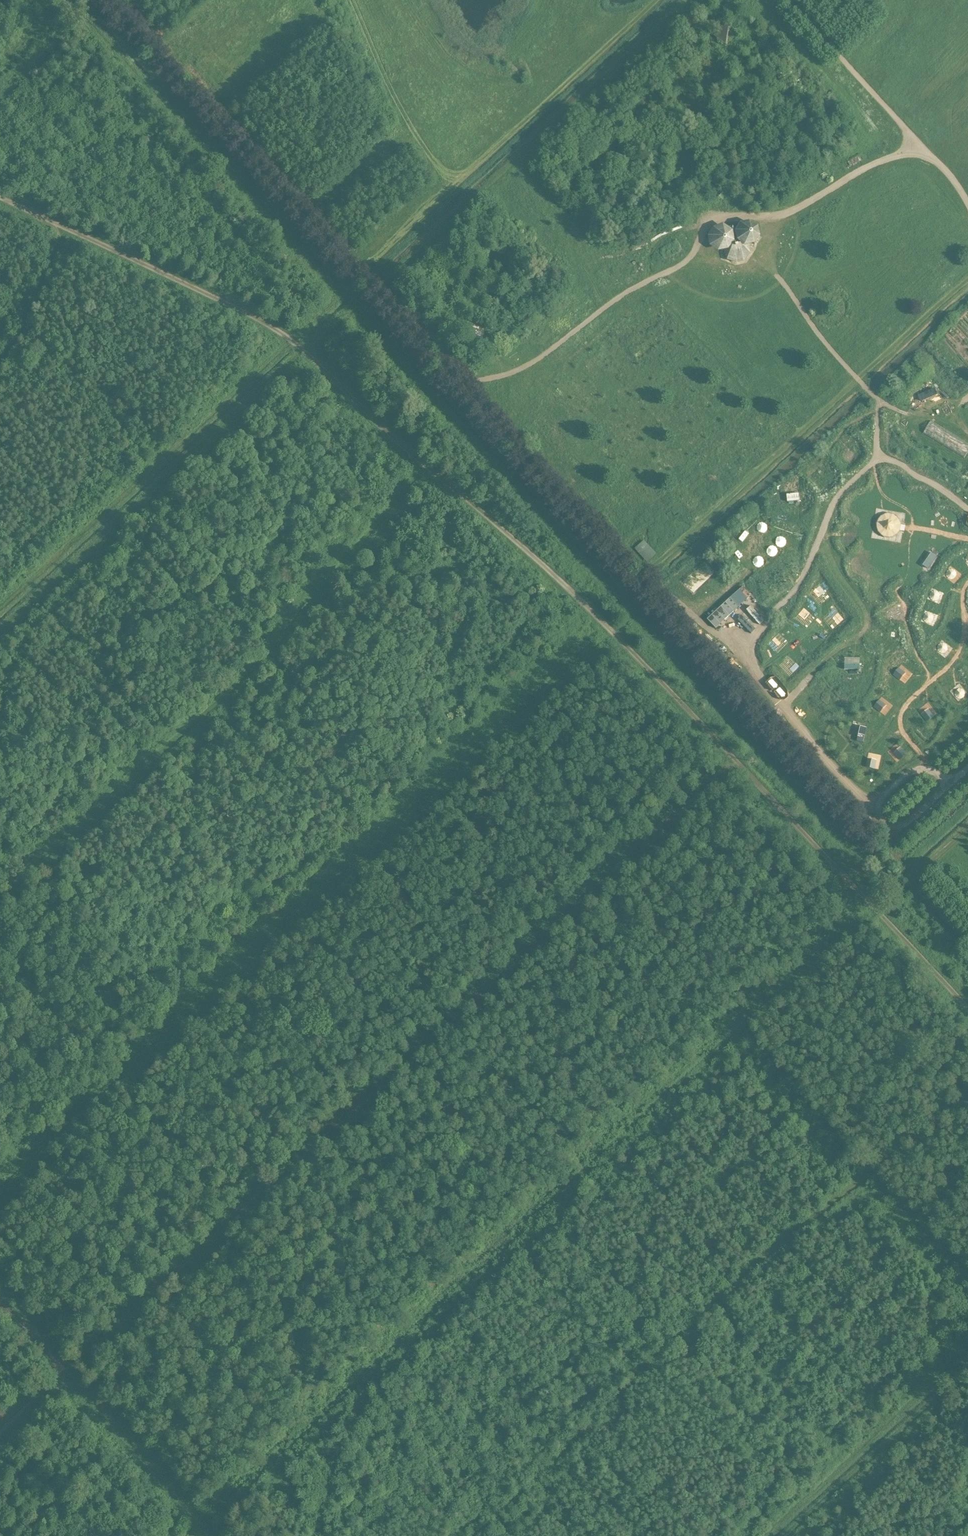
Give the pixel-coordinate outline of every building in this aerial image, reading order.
[(727,26),(721,37),(730,42),(736,31),(727,26)] [(835,167),(839,171),(846,166),(842,161),(835,167)] [(716,229),(712,235),(713,243),(720,248),(727,246),(728,253),(735,257),(743,256),(748,249),(746,242),(754,241),(758,234),(757,226),(750,222),(742,223),(741,225),(725,228),(724,227),(716,229)] [(967,452),(967,449),(931,421),(923,432),(961,461),(967,452)] [(857,454),(867,448),(860,436),(850,442),(857,454)] [(844,453),(843,456),(845,459),(847,461),(850,462),(853,461),(855,458),(855,455),(854,452),(852,451),(849,450),(846,451),(844,453)] [(786,494),(787,501),(799,500),(798,493),(786,494)] [(645,543),(637,551),(650,564),(658,557),(645,543)]
